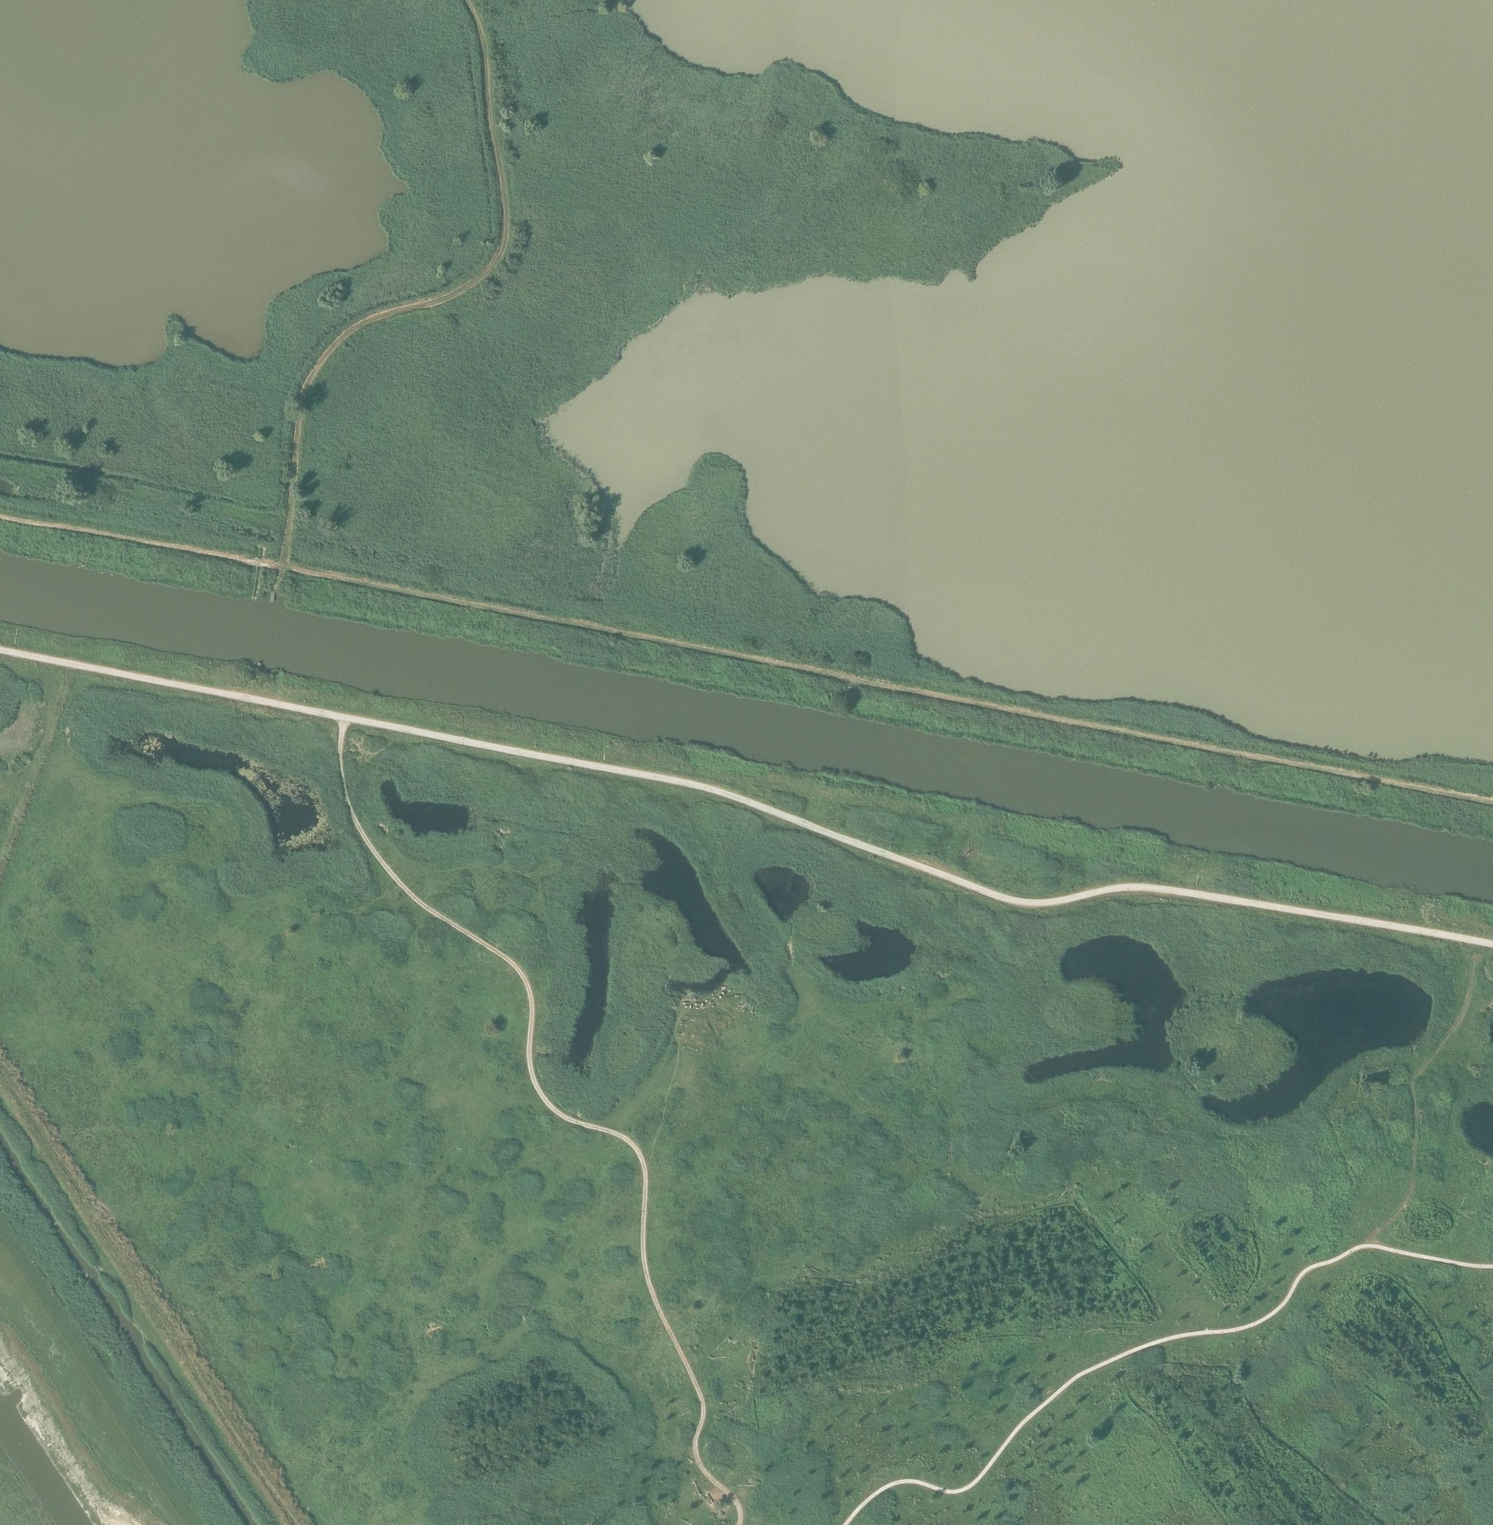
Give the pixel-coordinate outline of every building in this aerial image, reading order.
[(830,701),(830,711),(841,710),(841,701),(830,701)]
